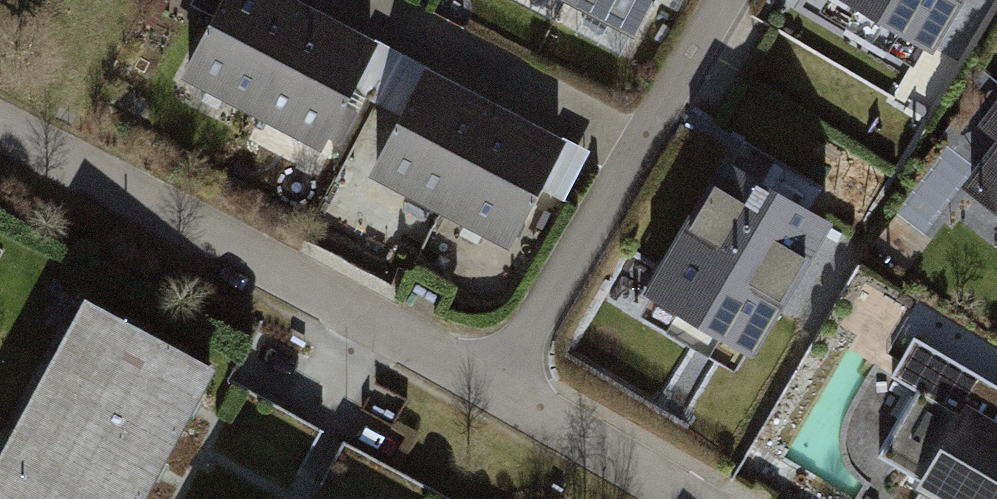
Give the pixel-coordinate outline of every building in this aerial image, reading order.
[(282,0),(223,0),(184,75),(250,110),(302,11),(282,0)] [(630,29),(646,0),(574,0),(630,29)] [(934,53),(965,0),(842,0),(934,53)] [(368,45),(302,11),(250,110),(316,144),(368,45)] [(492,108),(426,74),(374,173),(440,207),(492,108)] [(558,143),(492,108),(440,207),(506,242),(558,143)] [(968,190),(996,212),(996,152),(968,190)] [(833,223),(720,158),(641,294),(753,359),(833,223)] [(214,371),(79,304),(45,370),(180,437),(214,371)] [(916,341),(895,376),(921,392),(883,455),(956,498),(996,498),(996,389),(916,341)] [(45,370),(12,436),(138,498),(149,498),(180,437),(45,370)] [(12,436),(0,459),(0,498),(138,498),(12,436)]
